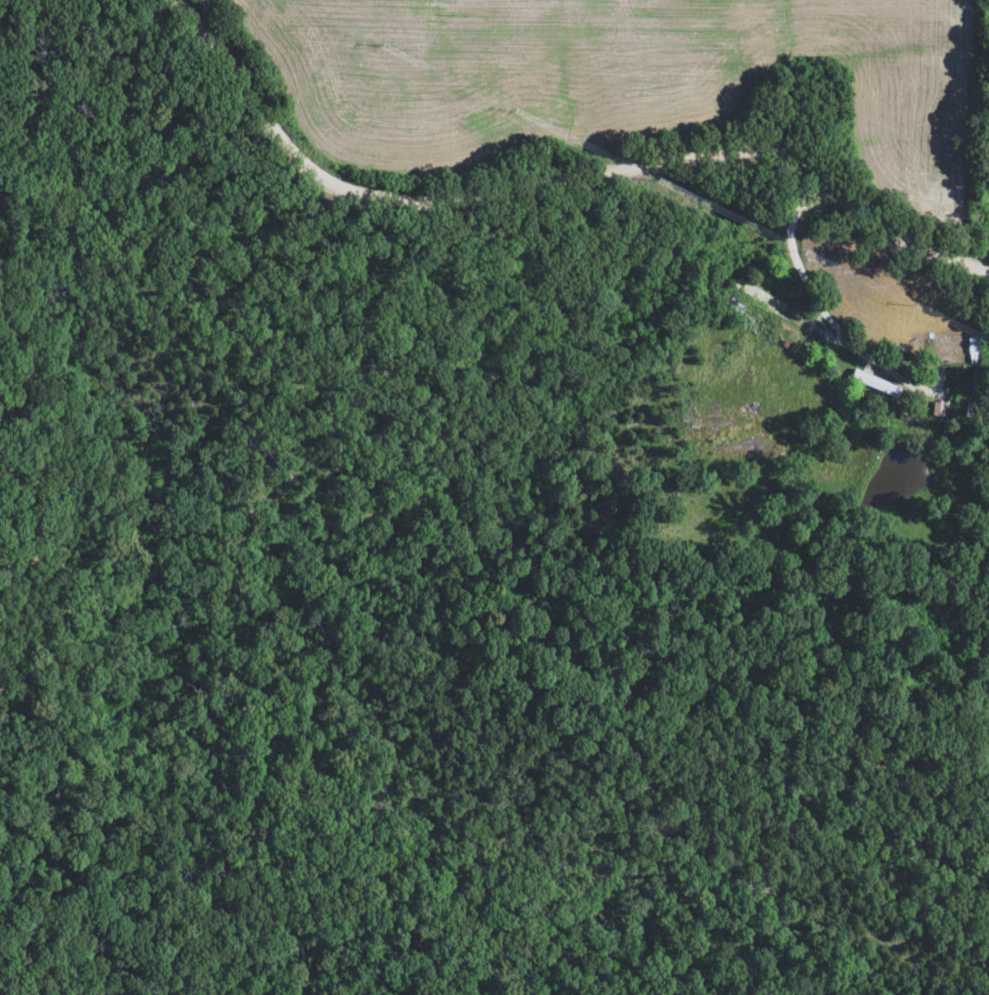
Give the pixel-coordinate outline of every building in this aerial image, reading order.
[(977,338),(969,338),(969,364),(977,364),(977,338)] [(901,390),(855,369),(850,379),(896,401),(901,390)]
